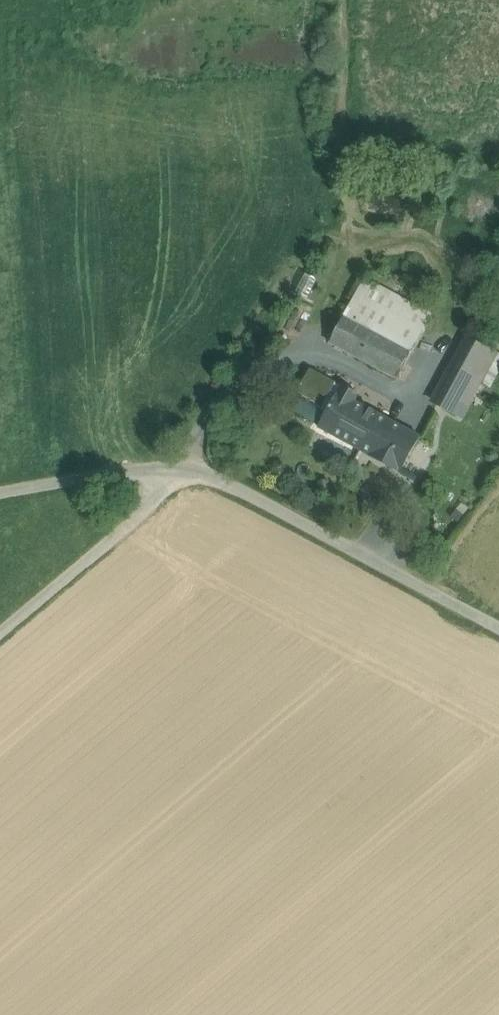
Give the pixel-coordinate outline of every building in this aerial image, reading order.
[(430,317),(363,280),(329,343),(396,379),(430,317)] [(473,340),(452,378),(474,390),(495,352),(473,340)] [(341,388),(312,372),(302,391),(331,407),(341,388)] [(474,390),(452,378),(437,404),(457,415),(470,390),(473,392),(474,390)] [(358,394),(343,386),(341,388),(331,407),(320,428),(371,456),(391,421),(355,401),(358,394)] [(420,437),(391,421),(371,456),(401,472),(420,437)]
